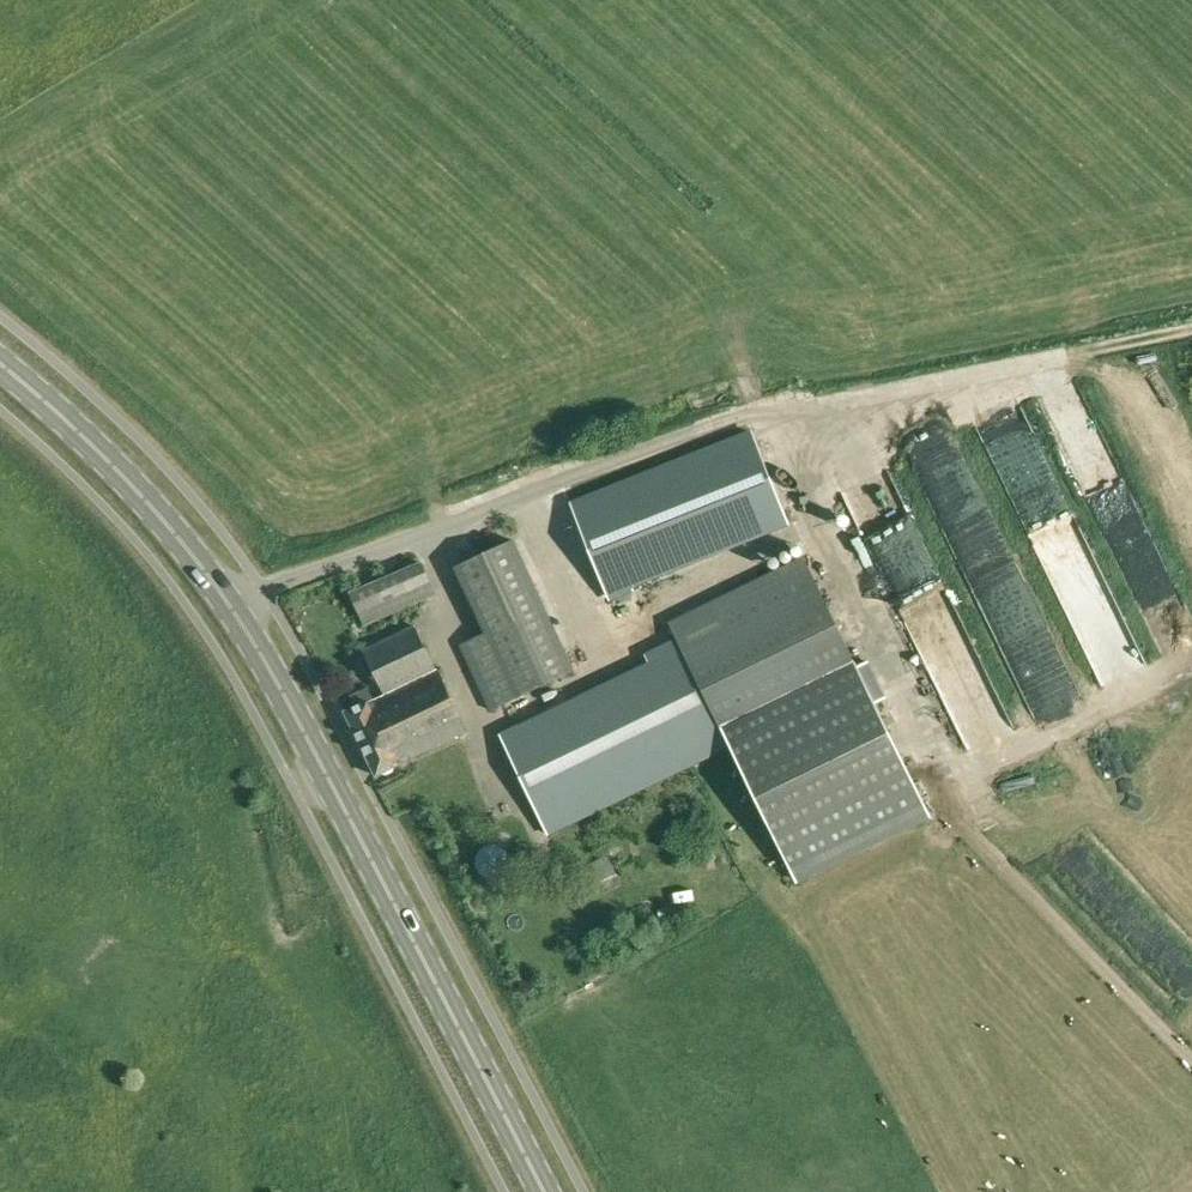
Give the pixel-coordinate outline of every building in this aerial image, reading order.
[(779,526),(744,435),(564,505),(600,596),(779,526)] [(877,484),(852,495),(871,536),(883,530),(894,554),(907,549),(912,560),(923,555),(931,572),(941,567),(897,471),(876,481),(877,484)] [(459,564),(484,621),(489,632),(462,645),(490,705),(517,692),(570,667),(512,540),(459,564)] [(436,593),(421,559),(350,590),(365,625),(436,593)] [(672,624),(682,646),(501,734),(548,832),(730,743),(732,747),(790,868),(924,804),(865,682),(805,559),(672,624)] [(353,694),(358,705),(347,710),(378,774),(400,764),(399,761),(468,728),(419,624),(365,649),(385,692),(375,697),(370,685),(353,694)] [(1054,705),(1069,699),(1060,673),(1044,678),(1054,705)] [(969,739),(1017,723),(1002,682),(955,698),(969,739)] [(609,853),(594,859),(602,879),(617,873),(609,853)] [(655,925),(669,911),(653,894),(639,908),(655,925)]
